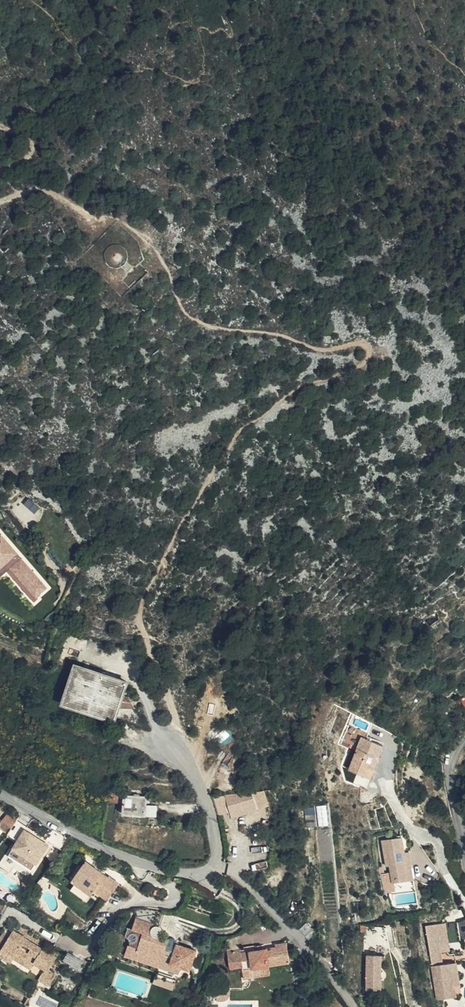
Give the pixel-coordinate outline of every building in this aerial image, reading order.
[(51,588),(0,530),(0,567),(2,570),(1,572),(5,577),(13,569),(20,577),(21,575),(23,578),(22,579),(29,587),(30,586),(32,589),(31,590),(39,599),(51,588)] [(73,605),(75,606),(79,606),(81,602),(81,600),(79,598),(77,597),(74,596),(72,598),(71,600),(71,603),(73,605)] [(118,707),(122,694),(126,682),(101,673),(102,670),(88,666),(87,669),(75,665),(63,702),(114,719),(115,715),(142,724),(143,722),(136,712),(133,707),(118,707)] [(128,696),(122,694),(118,707),(133,707),(128,696)] [(445,710),(441,706),(433,714),(440,721),(446,716),(442,712),(445,710)] [(348,771),(363,777),(368,766),(374,768),(378,758),(382,745),(361,737),(356,750),(348,771)] [(368,766),(363,777),(369,779),(374,768),(368,766)] [(251,791),(223,794),(228,809),(230,816),(256,809),(251,791)] [(122,813),(145,815),(146,797),(124,795),(124,794),(109,792),(108,801),(123,803),(122,813)] [(228,809),(223,794),(211,796),(216,812),(228,809)] [(318,804),(318,824),(330,824),(329,804),(318,804)] [(17,820),(9,813),(3,821),(12,829),(17,820)] [(34,867),(50,843),(27,828),(11,853),(34,867)] [(400,837),(381,840),(385,867),(389,866),(391,883),(404,881),(403,874),(406,873),(403,852),(400,837)] [(403,874),(404,881),(413,880),(408,851),(403,852),(406,873),(403,874)] [(95,892),(107,901),(119,884),(109,876),(108,878),(85,862),(71,881),(75,884),(71,889),(87,900),(91,895),(92,896),(95,892)] [(137,911),(137,915),(150,923),(163,927),(167,914),(137,911)] [(150,923),(137,915),(137,917),(133,930),(142,933),(137,948),(128,945),(125,955),(158,966),(160,966),(162,960),(180,966),(190,970),(196,951),(159,939),(159,937),(162,936),(165,934),(165,932),(162,929),(163,927),(150,923)] [(456,921),(443,923),(447,943),(459,941),(456,921)] [(439,923),(424,926),(429,953),(439,952),(437,939),(441,938),(439,923)] [(443,923),(439,923),(441,938),(437,939),(439,952),(447,951),(448,951),(447,943),(443,923)] [(44,971),(48,974),(50,970),(57,958),(14,930),(9,936),(3,932),(0,938),(0,946),(3,947),(0,952),(0,956),(11,963),(14,959),(31,969),(33,965),(44,971)] [(289,964),(286,943),(275,944),(276,948),(241,953),(240,950),(227,952),(229,969),(241,967),(242,971),(252,969),(254,978),(270,975),(269,967),(289,964)] [(65,958),(83,969),(87,961),(70,950),(65,958)] [(384,955),(366,955),(366,964),(381,965),(384,965),(384,955)] [(179,972),(180,966),(162,960),(160,966),(179,972)] [(455,962),(449,963),(450,973),(453,972),(456,986),(459,985),(455,962)] [(449,963),(431,966),(436,1000),(454,997),(453,986),(456,986),(453,972),(450,973),(449,963)] [(381,965),(366,964),(366,965),(362,965),(362,976),(365,976),(365,989),(380,989),(381,965)] [(160,966),(158,966),(155,977),(175,983),(179,972),(160,966)] [(48,974),(44,971),(38,980),(47,985),(54,973),(50,970),(48,974)] [(175,983),(155,977),(153,983),(173,989),(175,983)] [(240,990),(226,990),(226,1001),(239,1001),(240,990)]
